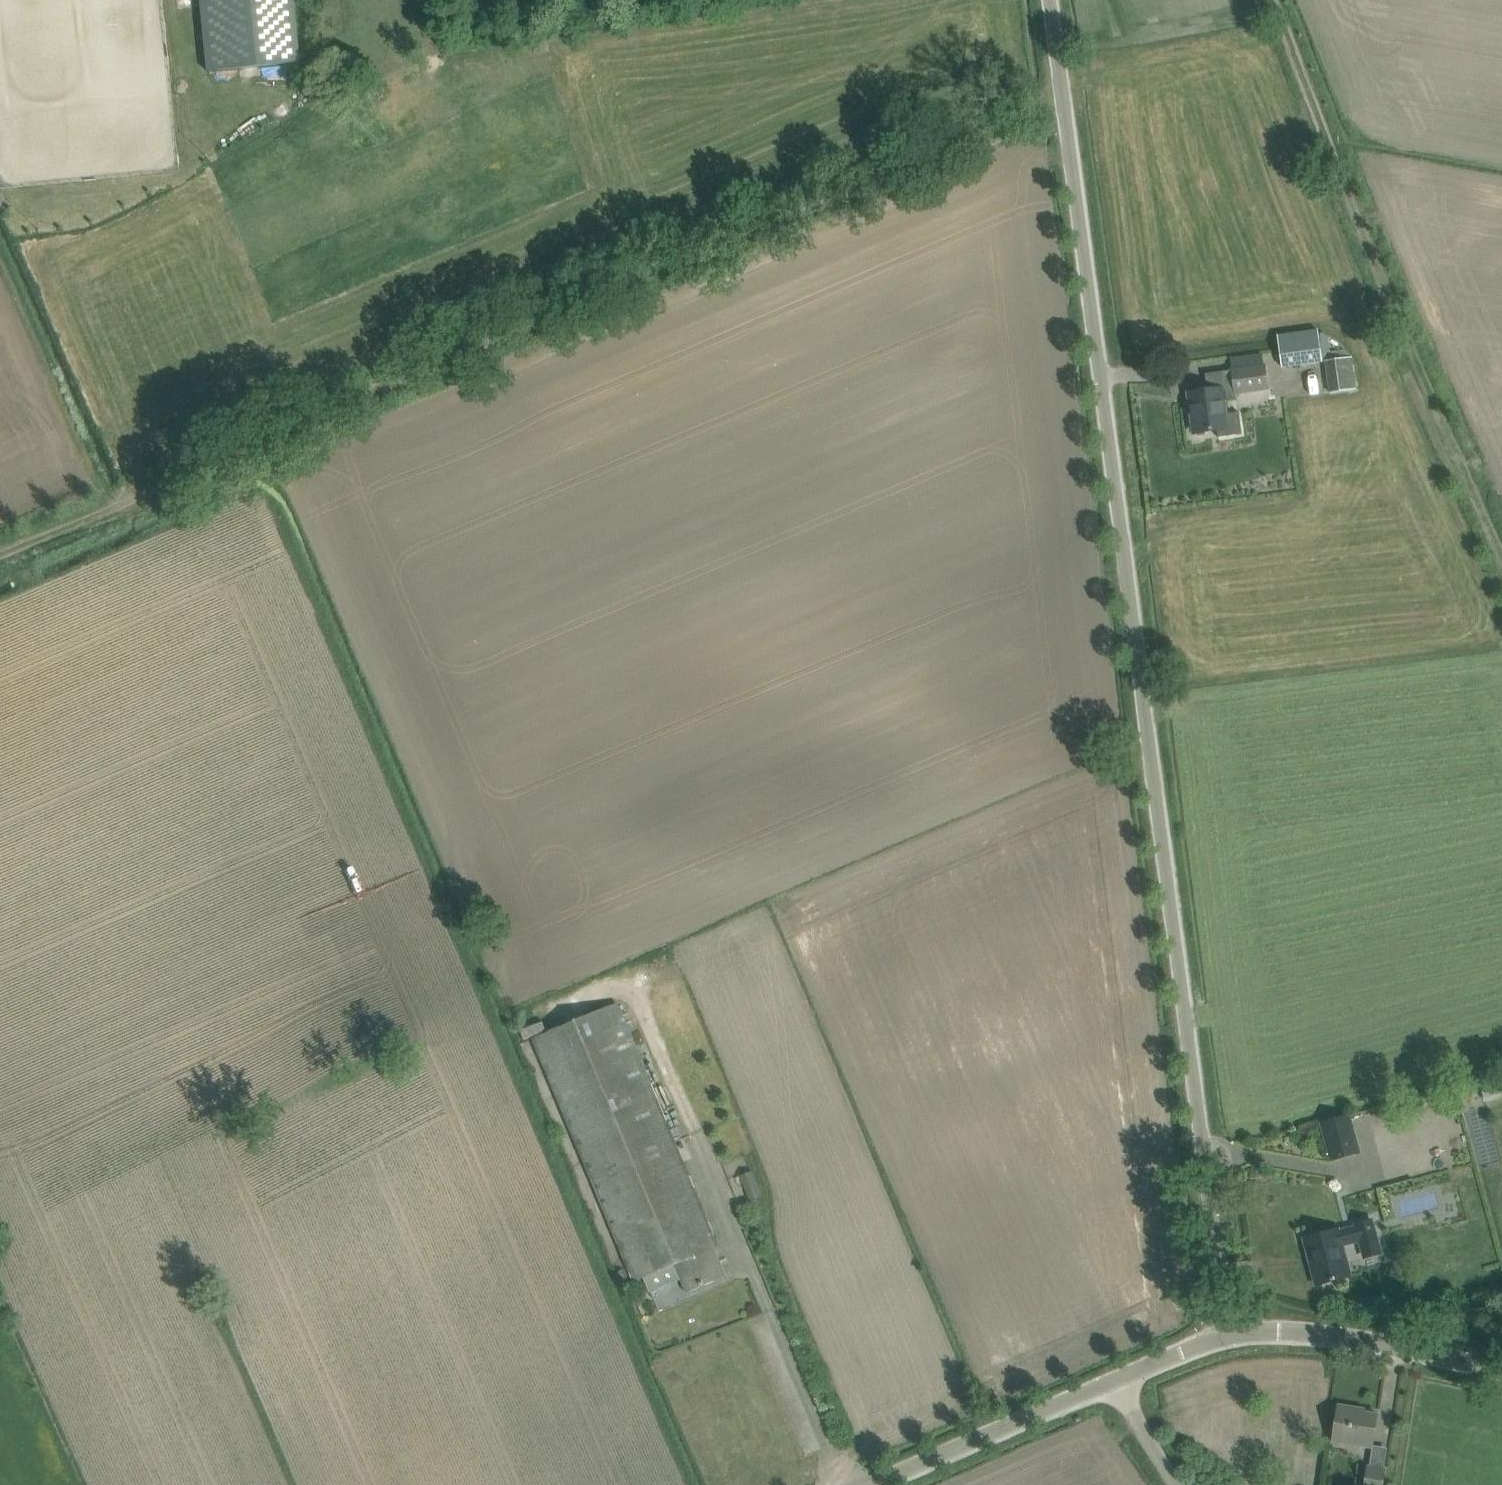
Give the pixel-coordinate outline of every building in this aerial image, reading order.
[(211,73),(301,64),(295,0),(203,0),(211,73)] [(1277,335),(1282,367),(1323,362),(1317,330),(1277,335)] [(1352,357),(1325,360),(1329,393),(1356,390),(1352,357)] [(1236,395),(1268,390),(1265,365),(1231,370),(1234,387),(1189,394),(1195,433),(1218,430),(1219,438),(1242,435),(1238,412),(1227,413),(1226,402),(1236,400),(1236,395)] [(687,1292),(726,1276),(714,1248),(718,1247),(617,1004),(534,1039),(634,1281),(675,1264),(687,1292)] [(1331,1161),(1350,1155),(1360,1153),(1350,1115),(1320,1124),(1331,1161)] [(752,1172),(740,1176),(749,1200),(761,1195),(752,1172)] [(1338,1230),(1305,1239),(1310,1258),(1314,1257),(1320,1283),(1317,1284),(1317,1285),(1350,1276),(1342,1245),(1360,1240),(1364,1258),(1381,1254),(1372,1221),(1356,1225),(1356,1227),(1338,1232),(1338,1230)] [(1373,1447),(1375,1434),(1378,1414),(1364,1412),(1364,1410),(1338,1405),(1332,1441),(1373,1447)] [(1385,1468),(1367,1465),(1363,1484),(1383,1484),(1385,1468)]
